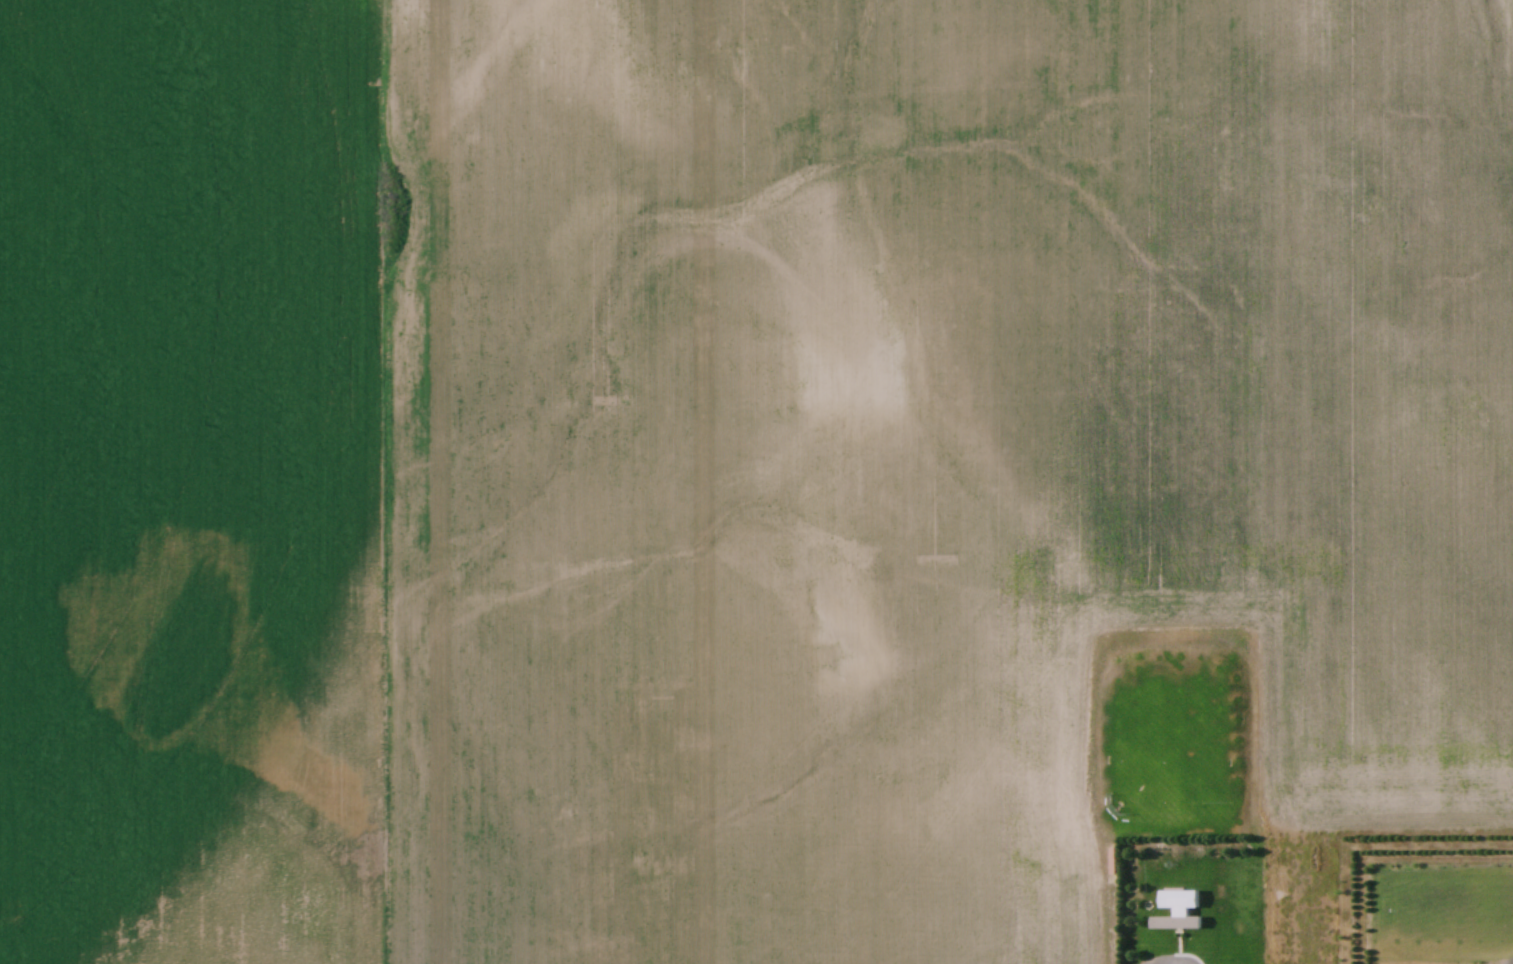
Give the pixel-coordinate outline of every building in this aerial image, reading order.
[(1207,918),(1155,918),(1155,930),(1207,930),(1207,918)]
